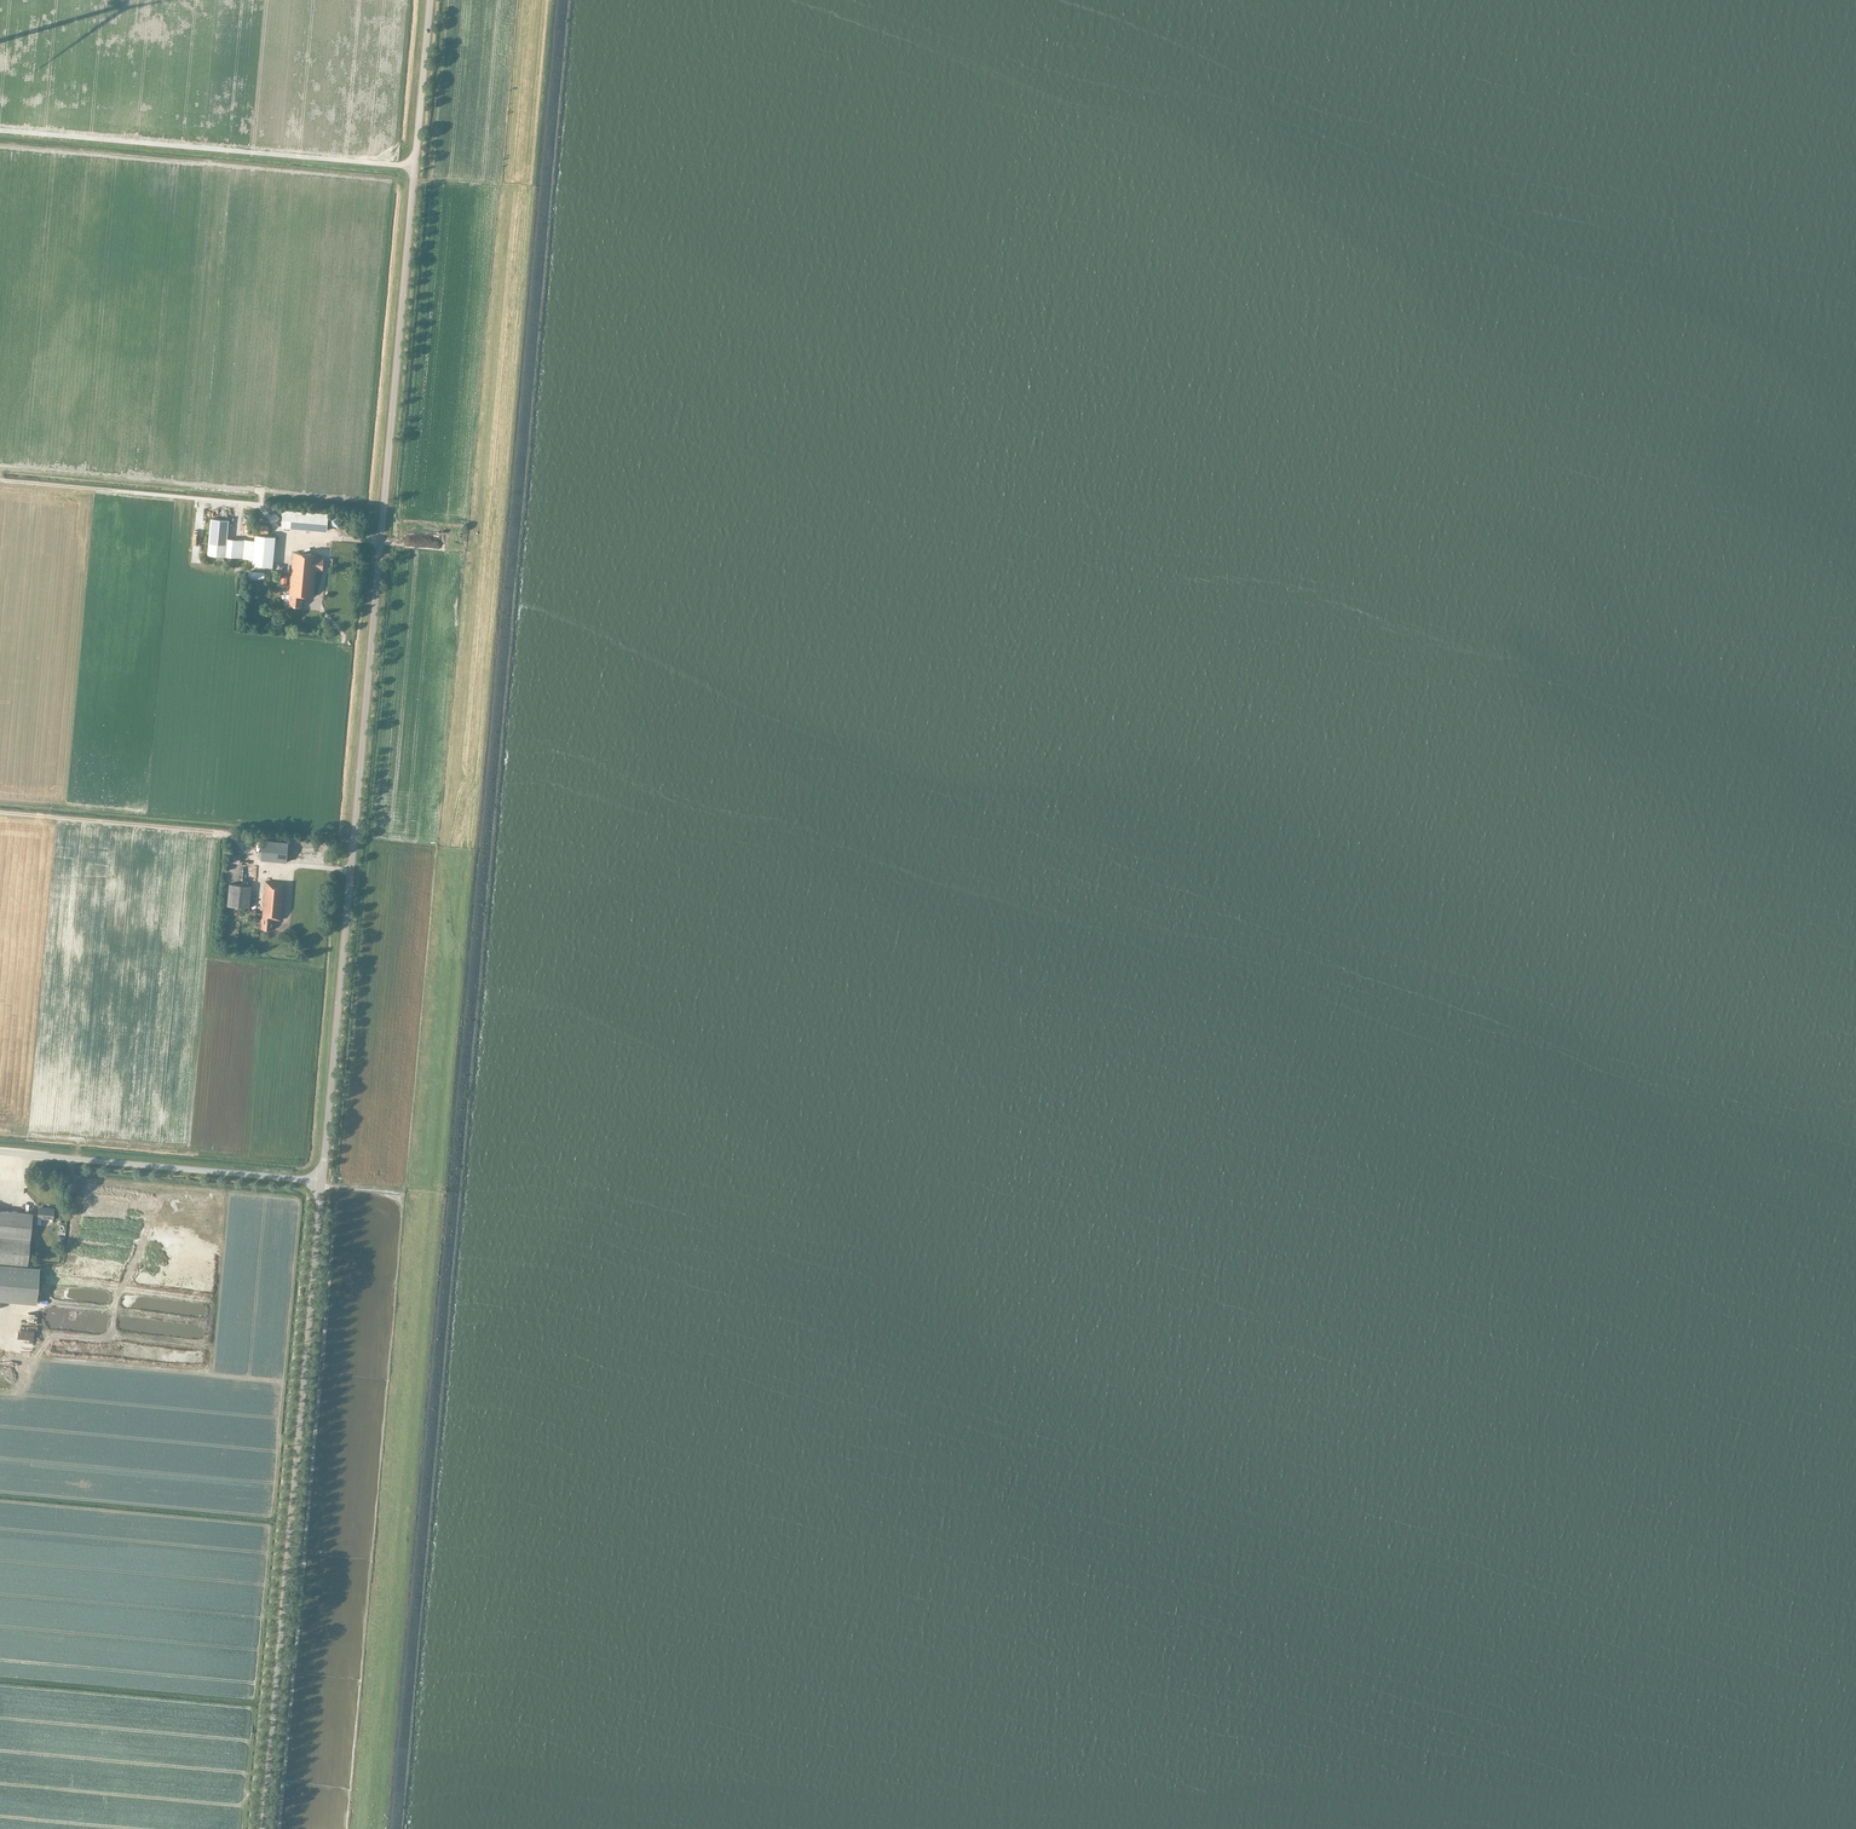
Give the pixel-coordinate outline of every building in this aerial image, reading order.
[(282,527),(327,531),(328,515),(283,511),(282,527)] [(225,556),(242,558),(244,540),(227,538),(229,520),(211,519),(207,555),(225,557),(225,556)] [(258,534),(267,534),(268,526),(259,525),(258,534)] [(244,540),(242,558),(253,559),(252,565),(273,567),(276,536),(255,535),(254,540),(244,539),(244,540)] [(323,571),(324,558),(317,557),(318,555),(293,553),(288,597),(290,597),(289,606),(301,607),(303,596),(314,596),(316,570),(323,571)] [(249,571),(248,579),(263,580),(264,572),(249,571)] [(261,860),(287,862),(288,842),(262,840),(261,860)] [(231,862),(240,862),(241,854),(231,853),(231,862)] [(261,928),(271,929),(272,919),(281,919),(282,918),(281,918),(285,883),(265,881),(261,928)] [(227,906),(249,908),(251,886),(229,884),(227,906)] [(0,1209),(0,1300),(36,1303),(39,1267),(27,1266),(31,1224),(37,1225),(38,1218),(54,1219),(55,1208),(38,1207),(37,1214),(32,1214),(32,1212),(0,1209)] [(17,1328),(31,1329),(31,1333),(36,1333),(37,1315),(23,1315),(22,1318),(18,1318),(17,1328)] [(20,1341),(20,1349),(34,1349),(35,1341),(20,1341)]
